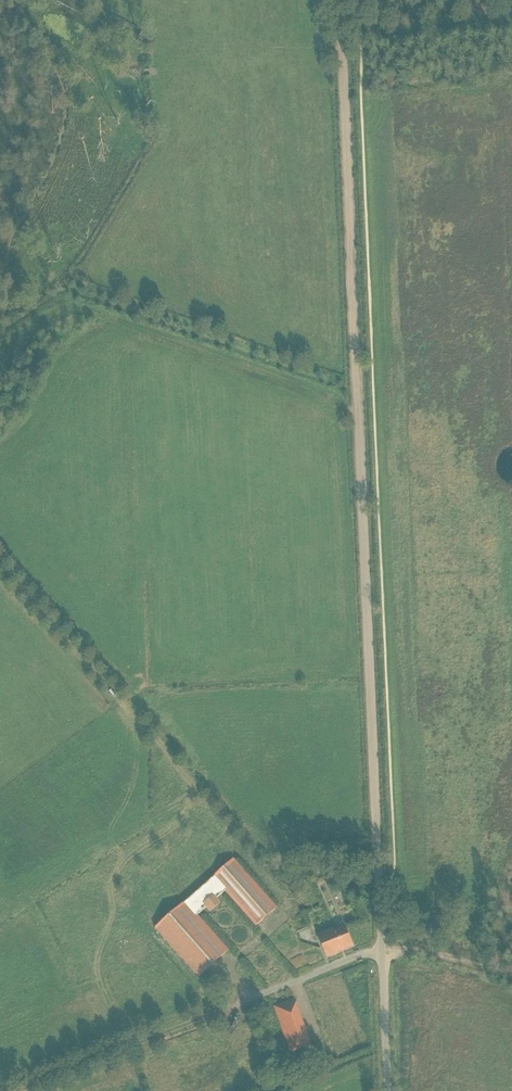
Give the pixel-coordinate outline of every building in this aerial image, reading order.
[(205,823),(122,896),(153,930),(156,928),(198,977),(227,952),(195,916),(227,889),(258,924),(275,909),(232,860),(236,857),(205,823)] [(357,883),(350,886),(352,893),(360,889),(357,883)] [(353,946),(345,926),(334,930),(333,928),(318,935),(327,957),(353,946)] [(287,1050),(308,1043),(293,998),(273,1004),(287,1050)]
